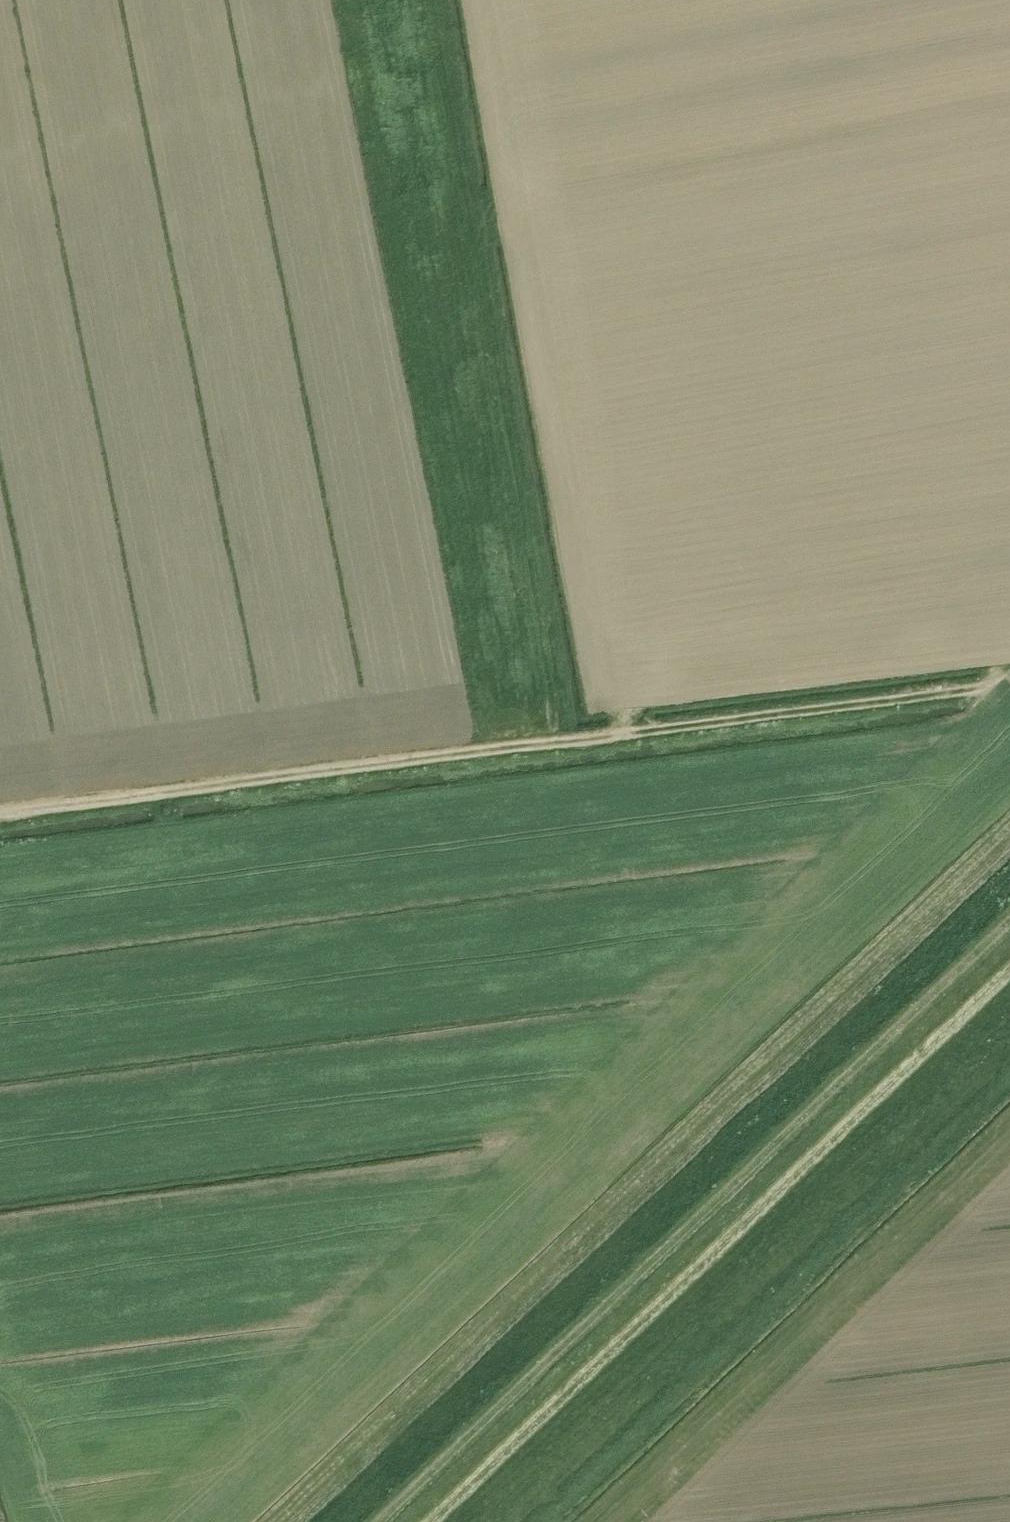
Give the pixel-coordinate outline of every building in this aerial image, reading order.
[(206,362),(210,373),(223,367),(219,357),(206,362)]
